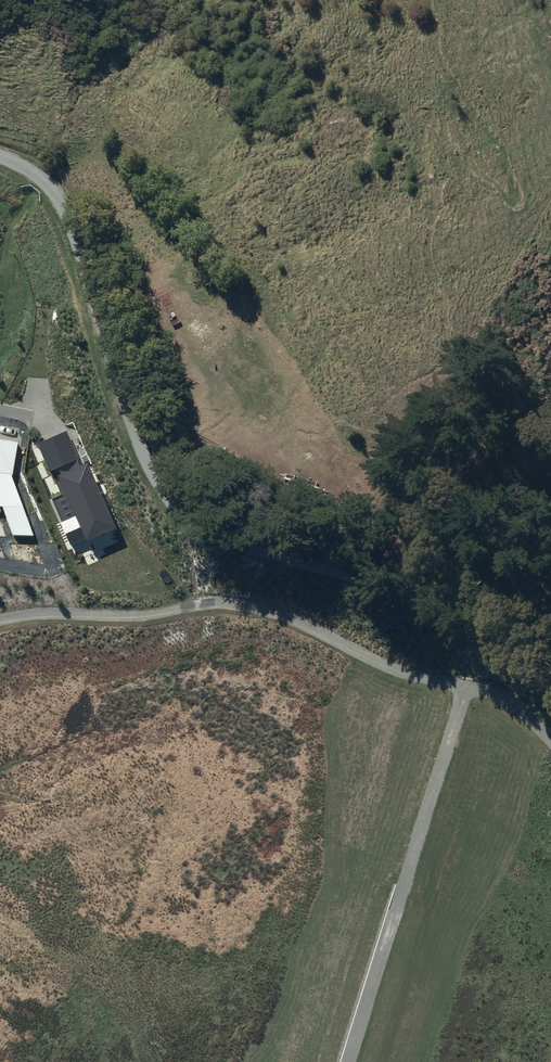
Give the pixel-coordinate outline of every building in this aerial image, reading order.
[(66,429),(38,441),(61,493),(53,497),(64,521),(60,523),(69,543),(82,538),(83,541),(116,526),(86,458),(80,461),(66,429)] [(32,534),(12,473),(18,441),(0,437),(0,504),(2,504),(12,534),(32,534)]
